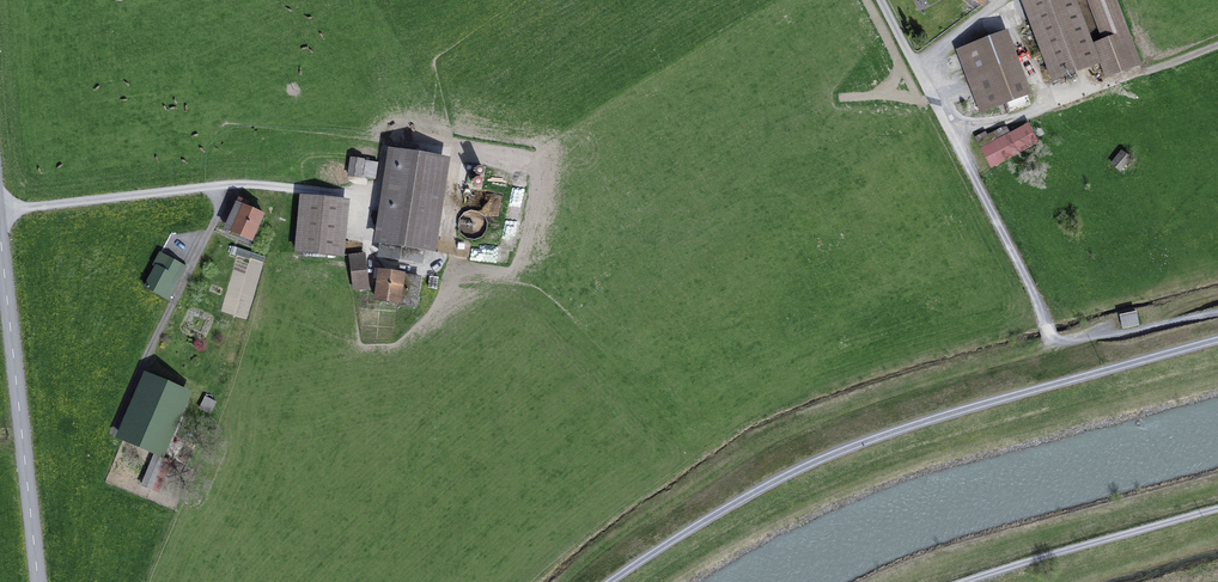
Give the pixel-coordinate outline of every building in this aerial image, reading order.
[(1094,48),(1076,0),(1028,0),(1034,15),(1028,17),(1031,26),(1037,24),(1058,78),(1103,61),(1108,75),(1139,63),(1115,0),(1089,0),(1105,42),(1097,45),(1098,47),(1094,48)] [(1027,93),(1005,35),(960,51),(982,110),(1027,93)] [(992,166),(1037,142),(1028,125),(999,140),(995,132),(978,141),(992,166)] [(399,152),(385,243),(387,243),(385,258),(415,263),(417,248),(433,251),(438,218),(430,217),(439,158),(399,152)] [(1122,152),(1112,163),(1121,171),(1131,159),(1122,152)] [(378,163),(351,159),(348,175),(375,179),(378,163)] [(301,197),(296,251),(341,255),(346,201),(301,197)] [(235,222),(231,231),(252,240),(263,215),(246,207),(248,203),(239,199),(230,220),(235,222)] [(464,234),(485,230),(482,211),(461,214),(464,234)] [(165,290),(179,264),(160,253),(154,265),(156,267),(145,287),(168,299),(171,294),(165,290)] [(350,256),(354,289),(368,287),(364,255),(350,256)] [(165,290),(171,294),(186,267),(179,264),(165,290)] [(398,305),(415,307),(420,279),(403,276),(403,274),(375,270),(374,278),(379,278),(376,299),(399,303),(398,305)] [(1139,325),(1136,312),(1120,316),(1123,329),(1139,325)] [(164,448),(160,446),(184,391),(150,377),(123,439),(161,455),(164,448)] [(199,407),(211,413),(216,402),(205,396),(199,407)] [(154,456),(142,484),(151,488),(163,460),(154,456)]
